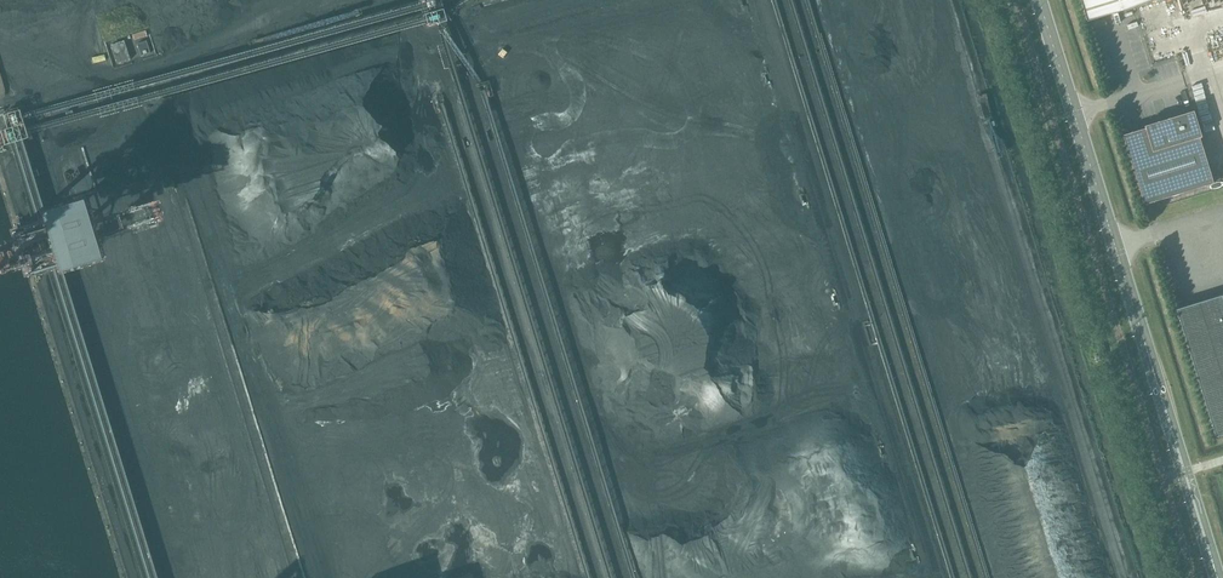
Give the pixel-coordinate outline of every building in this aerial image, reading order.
[(1083,6),(1087,20),(1134,6),(1153,0),(1081,0),(1083,6)] [(1214,183),(1200,137),(1202,136),(1194,110),(1144,125),(1145,127),(1123,134),(1144,204),(1214,183)] [(1217,295),(1209,297),(1210,298),(1201,301),(1193,303),(1184,306),(1176,308),(1215,436),(1222,434),(1222,293),(1217,295)] [(286,441),(228,456),(240,502),(298,486),(286,441)]
